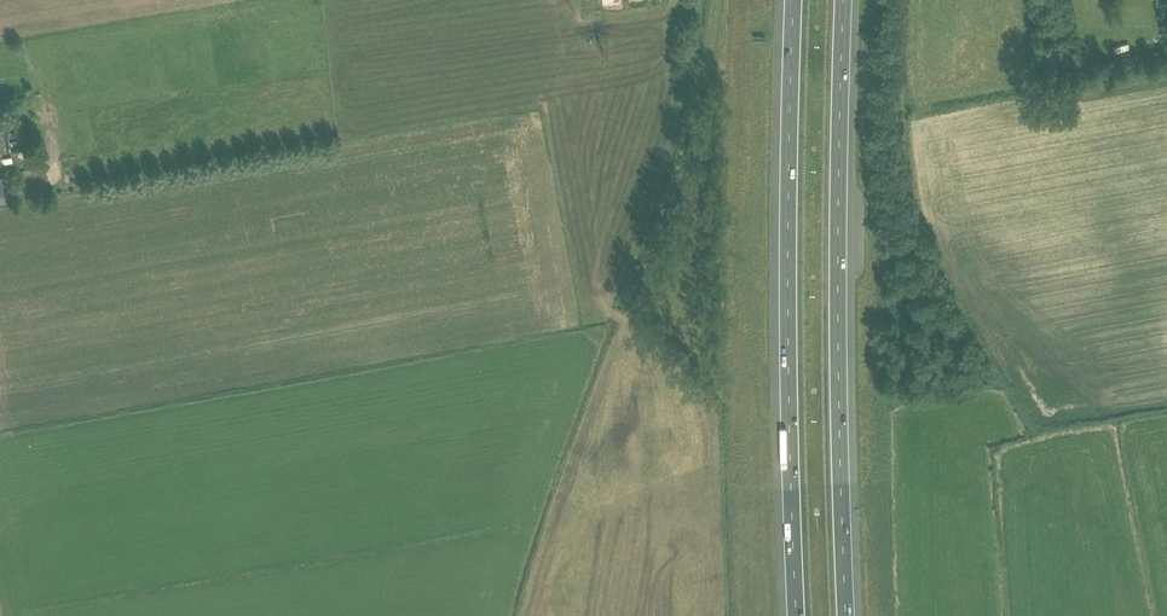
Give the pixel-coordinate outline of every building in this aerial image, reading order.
[(11,200),(8,175),(0,176),(0,202),(11,200)]
